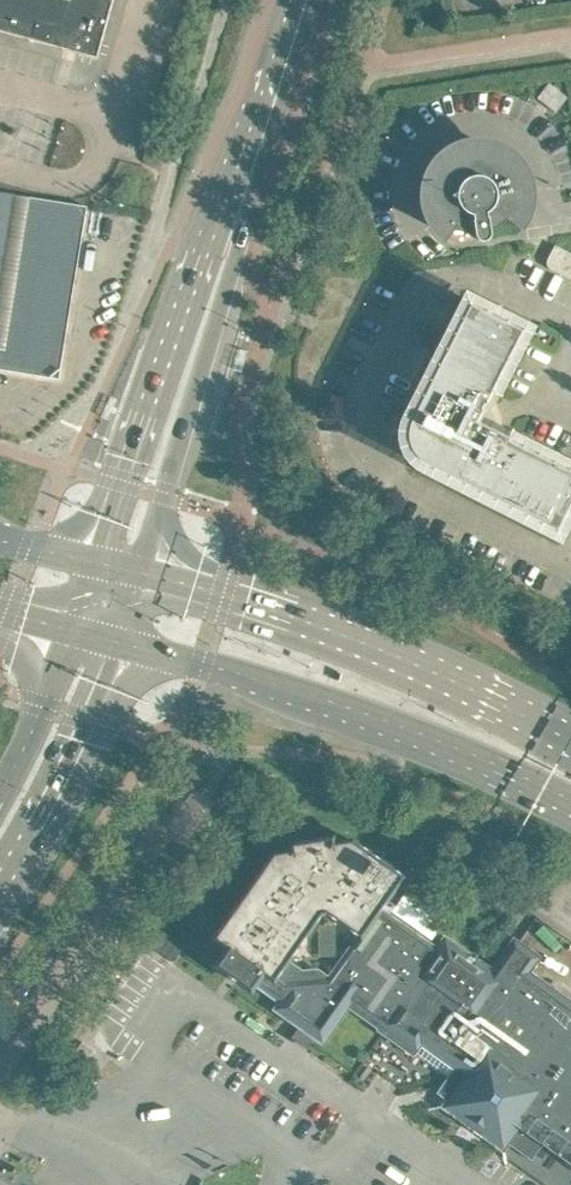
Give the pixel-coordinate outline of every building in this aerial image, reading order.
[(97,58),(113,0),(0,0),(0,31),(97,58)] [(523,178),(523,177),(521,173),(520,173),(508,158),(509,157),(505,154),(504,155),(485,147),(485,146),(481,146),(481,147),(460,150),(460,149),(456,151),(456,152),(440,164),(437,168),(430,187),(429,187),(428,192),(429,192),(433,212),(432,212),(433,217),(434,216),(447,232),(446,233),(450,235),(456,226),(460,228),(463,230),(467,231),(471,232),(475,233),(476,237),(479,239),(482,241),(486,240),(489,238),(491,234),(491,230),(494,229),(498,227),(501,224),(504,222),(507,219),(516,226),(518,222),(509,215),(511,212),(514,205),(515,201),(526,203),(527,198),(526,198),(523,178)] [(58,378),(86,206),(0,192),(0,368),(58,378)] [(555,245),(548,259),(559,265),(556,272),(570,279),(570,253),(555,245)] [(494,390),(491,389),(521,330),(470,304),(411,421),(408,428),(408,436),(409,444),(413,451),(418,457),(424,462),(557,529),(570,500),(570,472),(508,440),(510,437),(479,421),(494,390)] [(274,853),(215,937),(228,947),(216,964),(251,989),(256,983),(264,972),(274,979),(281,970),(288,960),(321,912),(327,912),(357,934),(377,906),(380,908),(403,875),(352,839),(334,842),(333,835),(290,843),(292,850),(274,853)] [(256,983),(266,991),(285,1004),(282,1007),(321,1035),(344,1004),(447,1077),(441,1085),(437,1092),(451,1102),(449,1104),(503,1142),(504,1140),(532,1159),(543,1143),(570,1163),(570,1007),(565,1003),(522,972),(532,957),(521,949),(515,945),(493,977),(446,943),(441,951),(380,908),(377,906),(357,934),(328,975),(318,968),(302,970),(288,960),(281,970),(274,979),(264,972),(256,983)]
